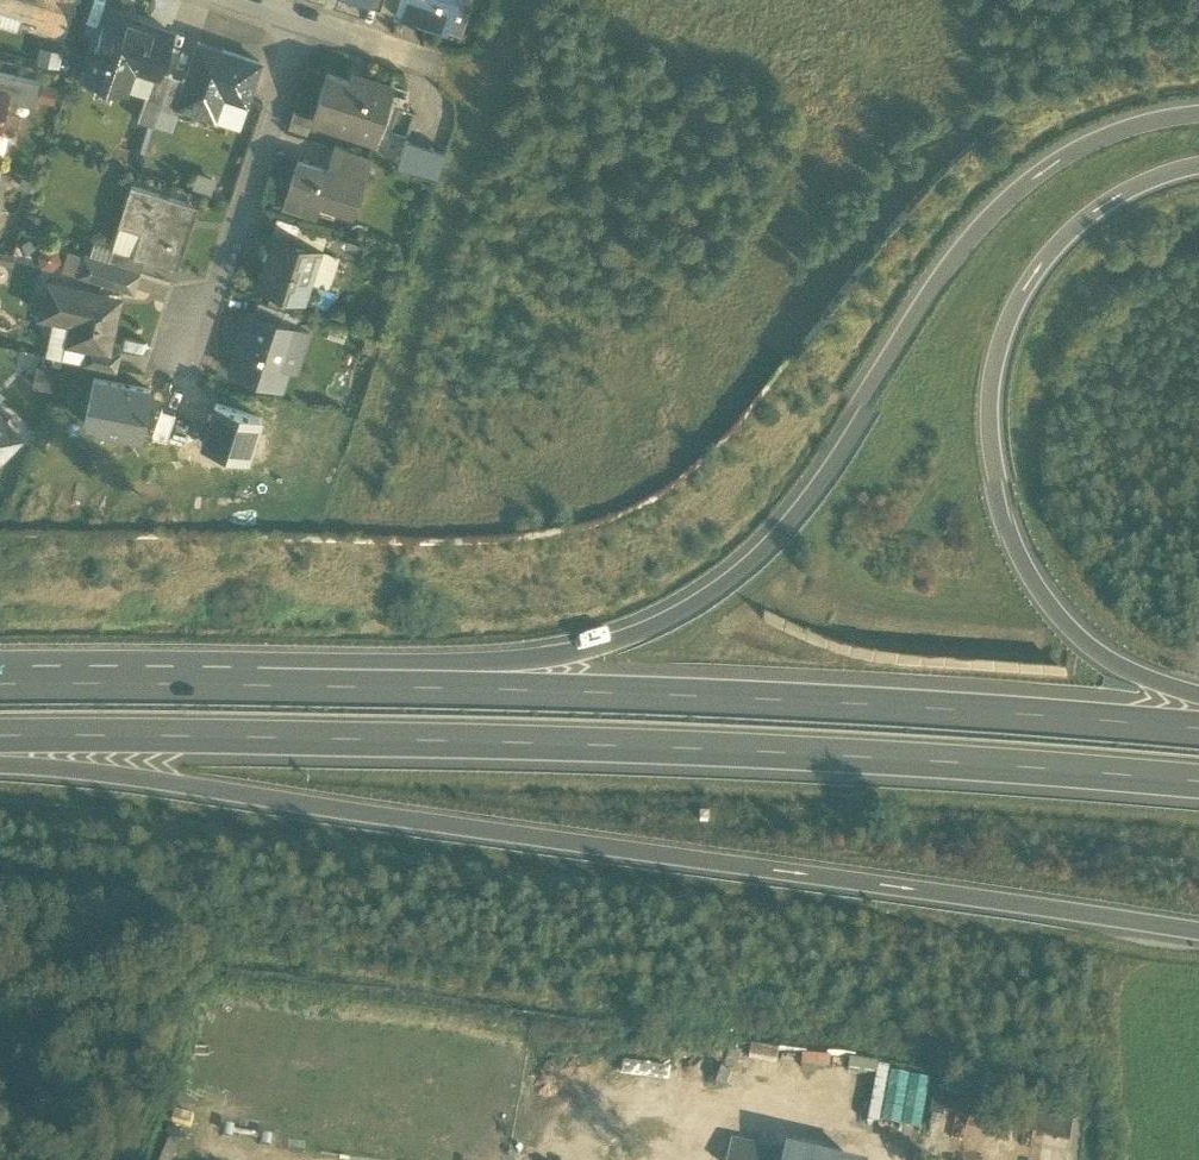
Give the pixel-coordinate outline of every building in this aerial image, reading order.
[(30,13),(40,17),(37,24),(61,32),(72,0),(0,0),(0,3),(30,13)] [(459,0),(398,0),(397,5),(447,21),(446,24),(461,29),(469,4),(459,0)] [(86,73),(115,83),(123,61),(155,72),(158,73),(159,69),(172,30),(134,17),(133,21),(108,12),(86,73)] [(180,105),(205,114),(212,92),(247,104),(262,61),(224,48),(222,52),(199,45),(187,78),(178,105),(180,105)] [(6,97),(7,93),(35,99),(40,79),(0,69),(0,124),(6,97)] [(146,100),(159,105),(171,73),(159,69),(158,73),(155,72),(146,100)] [(313,117),(375,137),(392,84),(360,73),(358,82),(327,72),(313,117)] [(187,78),(171,73),(159,105),(178,112),(180,105),(178,105),(187,78)] [(7,93),(6,97),(34,103),(35,99),(7,93)] [(397,165),(422,173),(432,145),(406,137),(397,165)] [(336,167),(364,176),(370,156),(336,144),(329,164),(336,167)] [(446,150),(432,145),(422,173),(437,178),(446,150)] [(321,203),(351,213),(364,176),(336,167),(334,172),(327,170),(298,160),(288,192),(321,203)] [(144,257),(175,267),(188,228),(184,227),(192,203),(132,182),(122,212),(145,219),(134,251),(133,253),(144,257)] [(317,214),(321,203),(288,192),(284,203),(317,214)] [(122,212),(112,244),(134,251),(145,219),(122,212)] [(291,238),(295,221),(277,215),(271,231),(275,233),(291,238)] [(322,249),(328,232),(295,221),(291,238),(322,249)] [(339,254),(360,261),(365,244),(328,232),(322,249),(339,254)] [(294,296),(305,300),(312,279),(322,249),(291,238),(275,233),(258,284),(271,289),(294,296)] [(107,259),(112,244),(93,238),(88,252),(107,259)] [(57,240),(34,243),(37,263),(60,259),(57,240)] [(112,244),(107,259),(140,270),(144,257),(133,253),(134,251),(112,244)] [(76,271),(83,251),(67,245),(61,266),(76,271)] [(322,249),(312,279),(328,284),(339,254),(322,249)] [(83,251),(76,271),(133,290),(140,270),(107,259),(88,252),(83,251)] [(86,342),(107,347),(107,344),(117,298),(98,294),(99,288),(47,277),(40,311),(52,313),(56,314),(57,310),(77,314),(71,339),(86,342)] [(289,309),(294,296),(271,289),(267,302),(285,308),(289,309)] [(253,312),(281,321),(285,308),(267,302),(258,299),(253,312)] [(44,349),(62,353),(65,338),(71,339),(77,314),(57,310),(56,314),(52,313),(44,349)] [(231,368),(282,385),(288,367),(290,362),(279,358),(290,324),(281,321),(253,312),(250,311),(231,368)] [(310,331),(290,324),(279,358),(290,362),(288,367),(297,370),(310,331)] [(86,342),(71,339),(65,338),(62,353),(83,357),(86,342)] [(83,357),(115,364),(119,347),(107,344),(107,347),(86,342),(83,357)] [(149,386),(93,374),(84,419),(139,431),(149,386)] [(259,415),(216,401),(203,440),(246,454),(259,415)] [(175,411),(160,406),(151,433),(166,438),(175,411)] [(19,433),(0,414),(0,452),(19,433)] [(1072,1114),(1033,1112),(1031,1136),(1071,1138),(1072,1114)] [(784,1156),(733,1145),(730,1159),(783,1159),(784,1156)]
